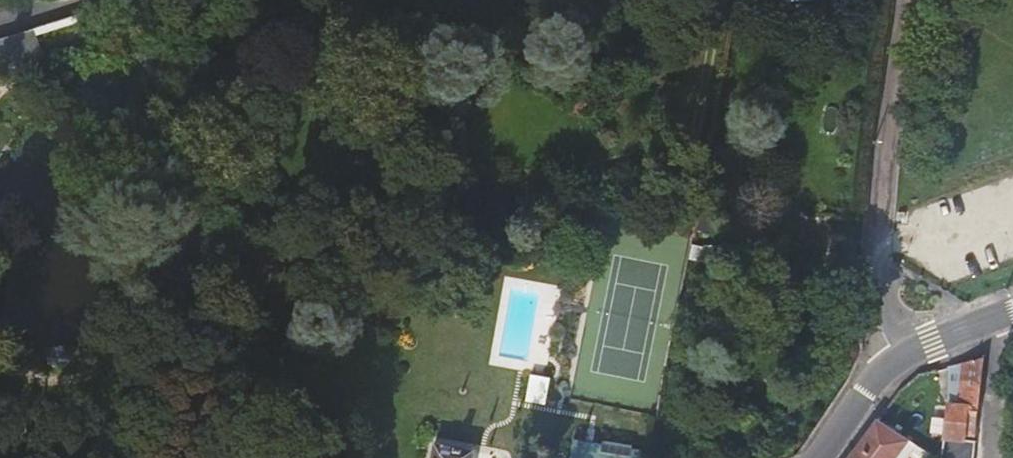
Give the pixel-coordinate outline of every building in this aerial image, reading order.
[(850,0),(778,0),(780,23),(842,19),(841,13),(851,12),(850,0)] [(940,457),(973,457),(975,443),(983,356),(959,362),(946,366),(947,403),(940,457)] [(531,399),(545,402),(550,378),(537,375),(531,399)] [(908,441),(876,420),(849,457),(895,457),(908,441)] [(573,439),(570,457),(640,457),(641,450),(573,439)] [(472,452),(433,444),(430,457),(471,457),(472,452)]
